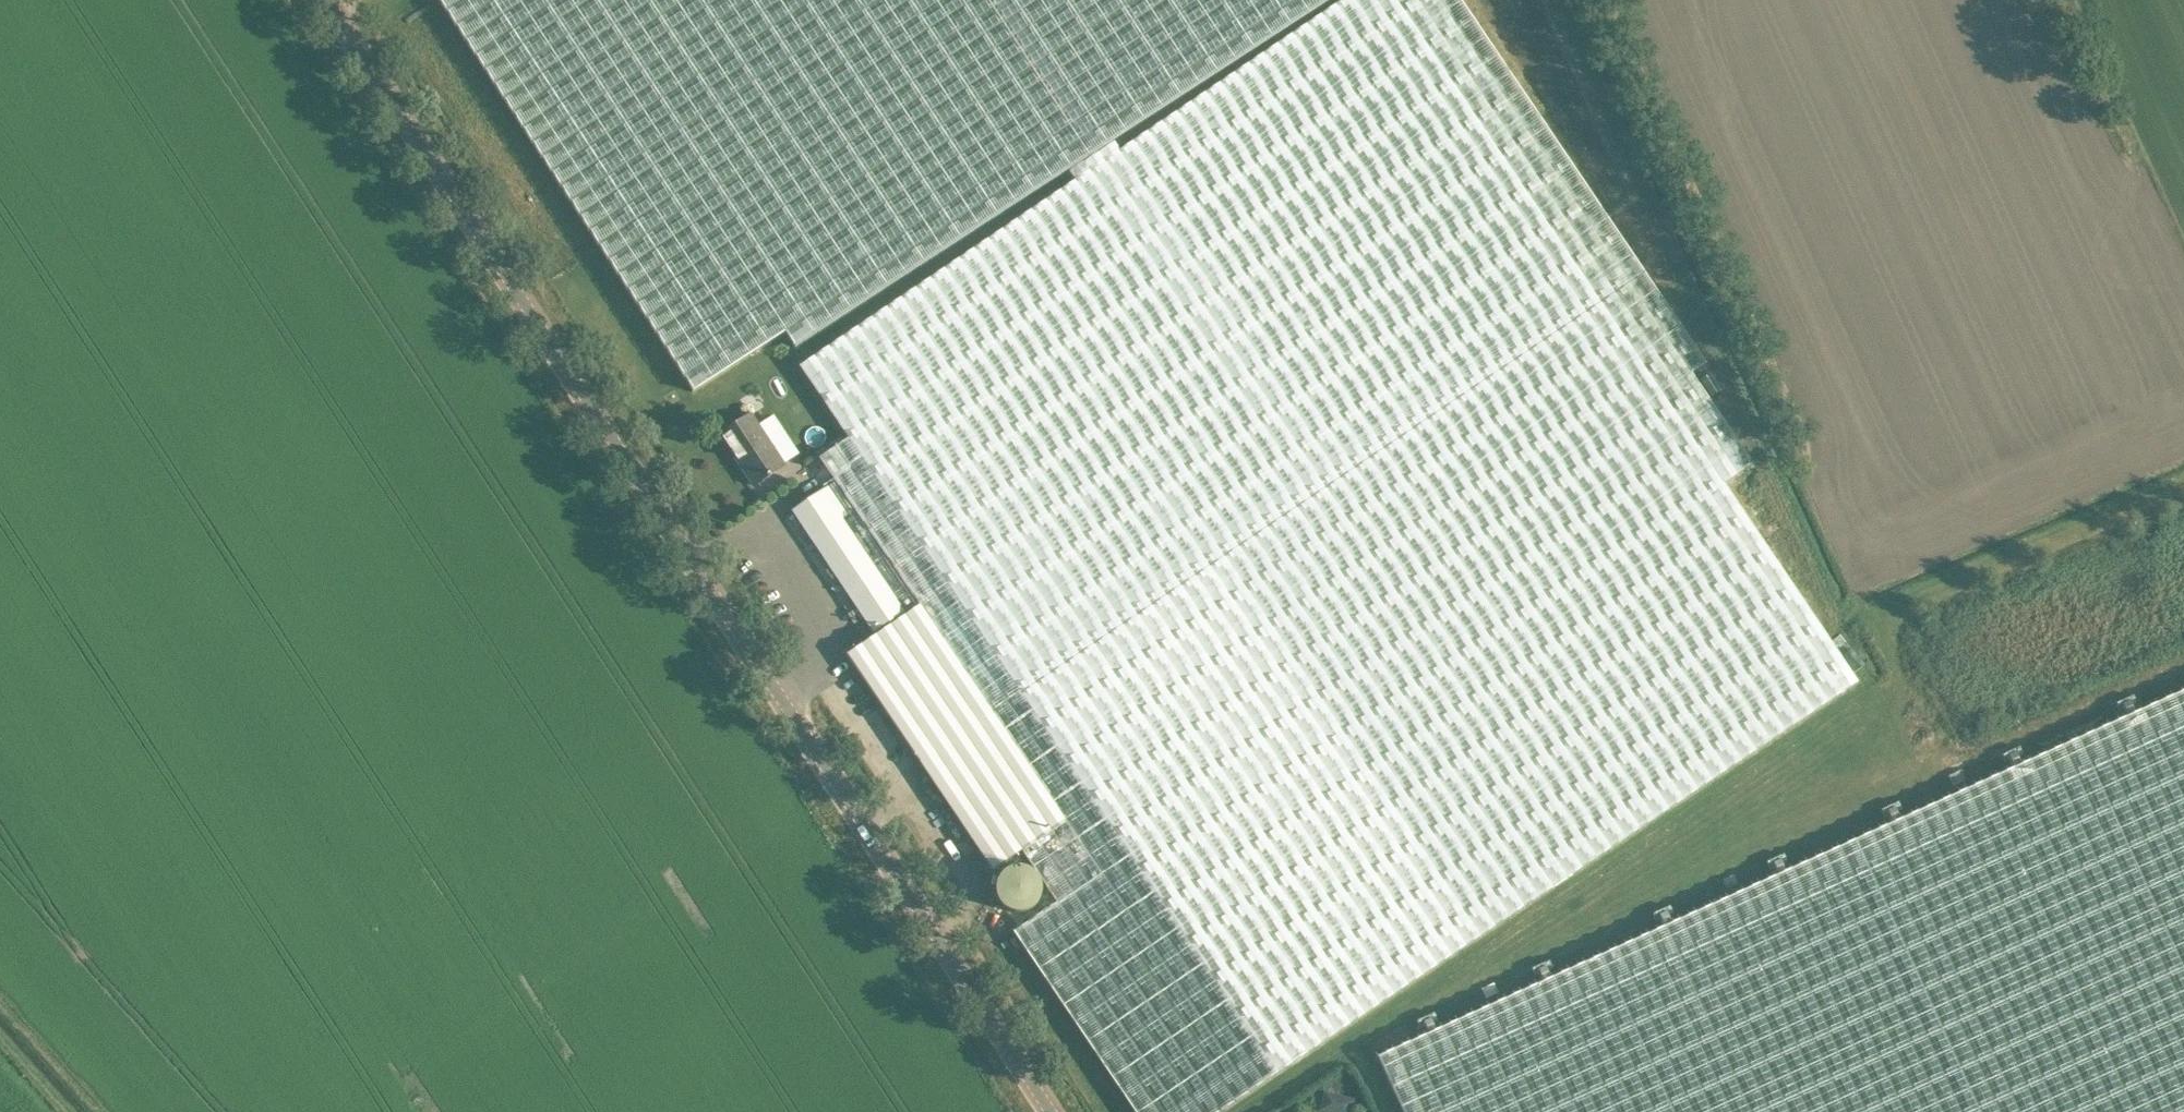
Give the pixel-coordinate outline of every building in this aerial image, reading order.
[(693,391),(785,331),(795,347),(1330,0),(439,0),(693,391)] [(1706,363),(1646,275),(1461,0),(1343,0),(801,366),(849,439),(821,459),(836,482),(793,510),(875,635),(847,654),(993,870),(1022,850),(1057,903),(1014,932),(1136,1111),(1219,1111),(1858,682),(1723,483),(1752,464),(1691,373),(1706,363)] [(755,485),(785,466),(753,414),(722,434),(755,485)] [(1378,1057),(1403,1111),(2183,1111),(2183,690),(1378,1057)] [(1355,1096),(1325,1090),(1321,1111),(1327,1111),(1351,1111),(1355,1096)]
